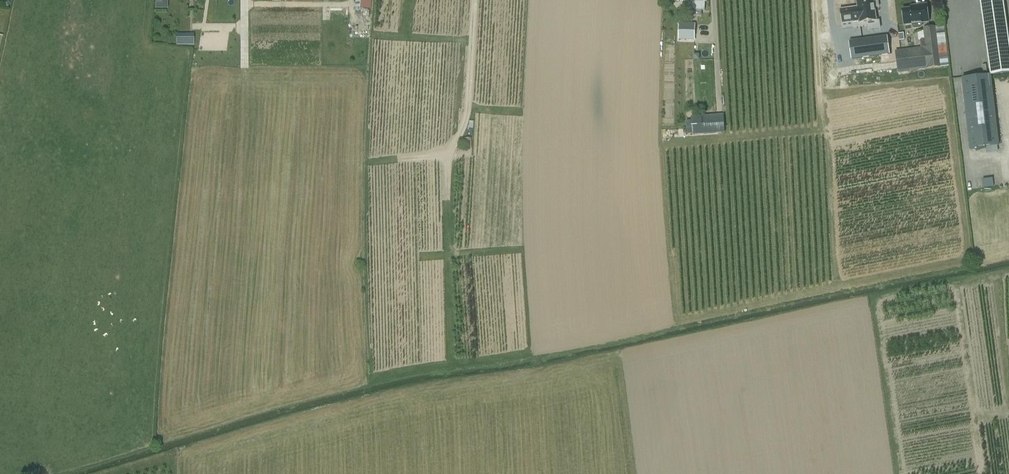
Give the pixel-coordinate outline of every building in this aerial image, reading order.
[(354,8),(370,9),(371,0),(355,0),(354,8)] [(690,10),(705,10),(705,3),(704,3),(704,0),(674,0),(674,2),(691,2),(690,10)] [(860,12),(844,13),(846,29),(880,27),(878,10),(884,10),(883,0),(859,0),(860,12)] [(1003,0),(980,0),(991,76),(1008,73),(1008,43),(1003,0)] [(921,28),(922,26),(921,23),(928,22),(926,6),(918,7),(918,9),(902,11),(904,26),(912,25),(912,28),(914,29),(921,28)] [(679,31),(681,31),(681,37),(684,37),(695,38),(695,32),(695,24),(679,24),(679,27),(679,31)] [(908,50),(897,51),(899,73),(911,71),(949,66),(943,26),(924,28),(926,40),(922,40),(920,43),(921,49),(908,50)] [(820,40),(828,40),(829,29),(820,28),(820,40)] [(887,37),(850,41),(852,59),(889,54),(887,37)] [(970,149),(999,145),(991,75),(962,79),(963,80),(962,80),(962,81),(963,81),(970,149)] [(715,132),(713,118),(691,120),(692,134),(715,132)] [(981,180),(982,187),(991,186),(990,178),(981,180)]
